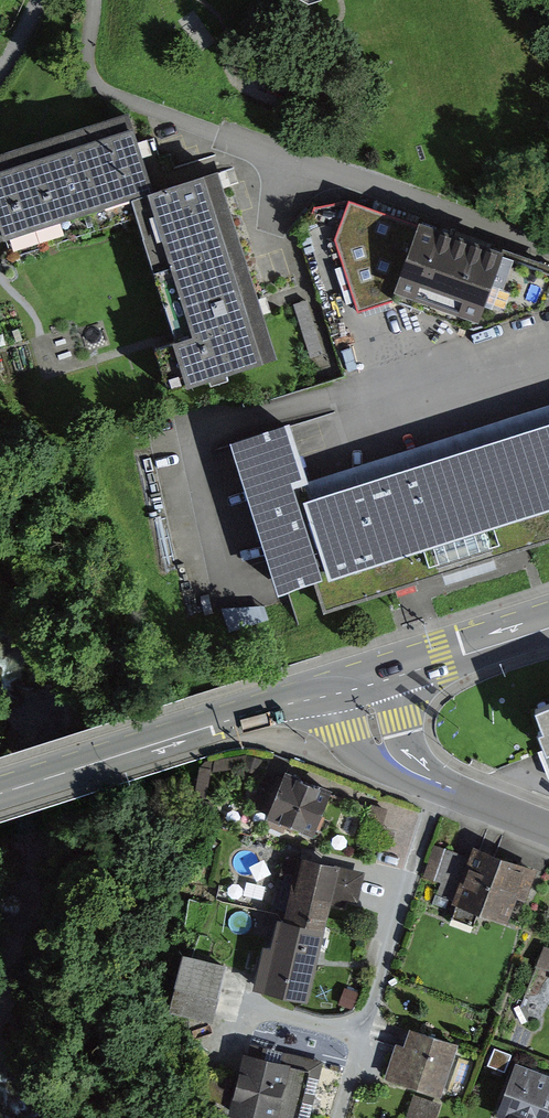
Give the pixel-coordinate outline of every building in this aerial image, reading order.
[(290,20),(359,0),(284,0),(290,20)] [(152,204),(128,117),(0,158),(0,252),(8,250),(13,265),(136,230),(130,212),(152,204)] [(262,369),(205,187),(152,204),(130,212),(136,230),(190,394),(262,369)] [(502,257),(352,206),(335,240),(358,315),(396,302),(478,329),(502,257)] [(272,612),(548,524),(548,418),(301,496),(282,441),(223,458),(241,515),(272,612)] [(536,710),(546,734),(542,736),(546,748),(548,754),(548,706),(536,710)] [(333,776),(285,759),(267,808),(314,826),(333,776)] [(294,870),(285,868),(275,904),(322,916),(327,898),(344,902),(346,894),(356,897),(363,869),(337,862),(340,854),(301,844),(294,870)] [(530,890),(466,865),(444,924),(507,948),(530,890)] [(302,998),(321,920),(278,910),(259,988),(302,998)] [(172,1004),(217,1017),(233,960),(188,948),(172,1004)] [(323,1060),(249,1042),(232,1112),(256,1117),(309,1117),(323,1060)] [(436,1116),(451,1062),(394,1046),(379,1100),(436,1116)] [(507,1081),(494,1117),(548,1117),(548,1096),(507,1081)]
